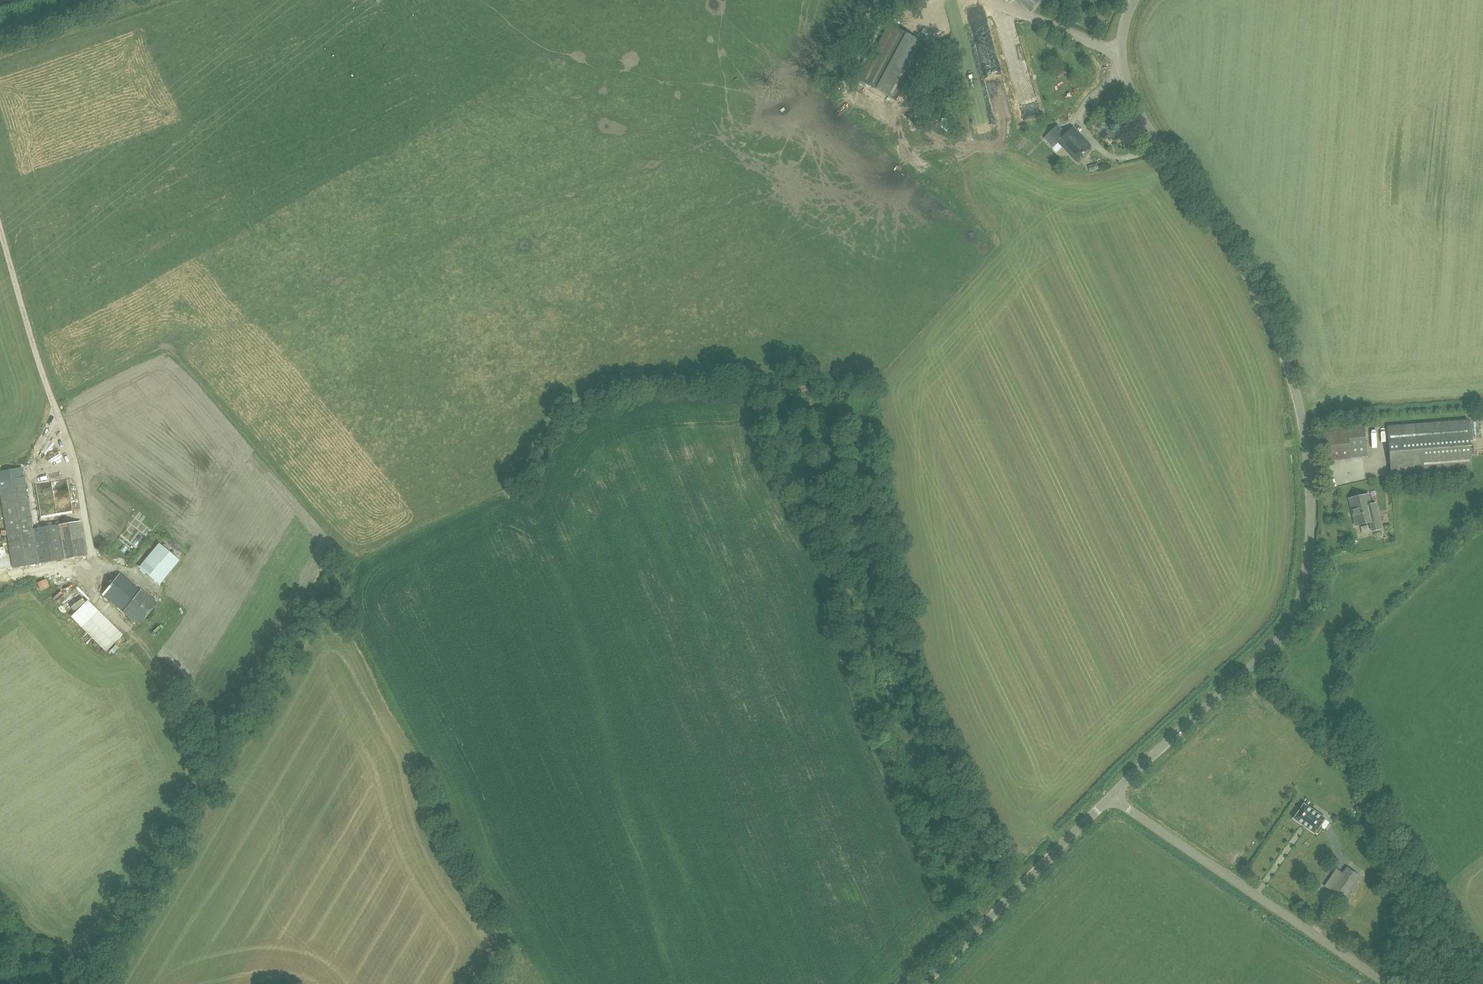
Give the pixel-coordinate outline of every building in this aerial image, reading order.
[(1031,12),(1042,0),(1017,0),(1031,12)] [(896,98),(925,45),(889,26),(861,80),(896,98)] [(1028,118),(1042,114),(1030,69),(1015,73),(1028,118)] [(1045,138),(1053,147),(1058,142),(1077,161),(1091,146),(1073,127),(1066,134),(1058,126),(1045,138)] [(1392,477),(1472,471),(1469,420),(1388,426),(1392,477)] [(1364,424),(1323,428),(1326,460),(1350,458),(1349,446),(1366,445),(1364,424)] [(1359,460),(1353,465),(1366,480),(1372,475),(1359,460)] [(38,563),(33,529),(22,467),(0,471),(0,490),(13,567),(38,563)] [(1371,504),(1368,494),(1349,498),(1356,525),(1370,522),(1372,531),(1381,528),(1375,503),(1371,504)] [(80,521),(59,524),(64,559),(86,555),(80,521)] [(59,525),(33,529),(39,563),(64,559),(59,525)] [(175,557),(162,547),(142,570),(156,580),(175,557)] [(129,568),(131,561),(112,554),(110,561),(129,568)] [(50,571),(50,579),(70,578),(70,570),(50,571)] [(103,594),(123,611),(140,624),(157,602),(141,590),(140,590),(120,573),(103,594)] [(50,579),(41,582),(44,591),(53,588),(50,579)] [(60,615),(70,628),(87,615),(77,602),(60,615)] [(82,626),(96,640),(106,650),(122,634),(98,610),(82,626)] [(1294,818),(1315,833),(1316,832),(1315,832),(1316,831),(1318,833),(1322,827),(1320,826),(1325,818),(1325,819),(1325,818),(1304,803),(1294,818)] [(995,856),(1000,862),(1004,859),(1000,853),(995,856)] [(1347,867),(1331,890),(1343,899),(1359,876),(1347,867)]
